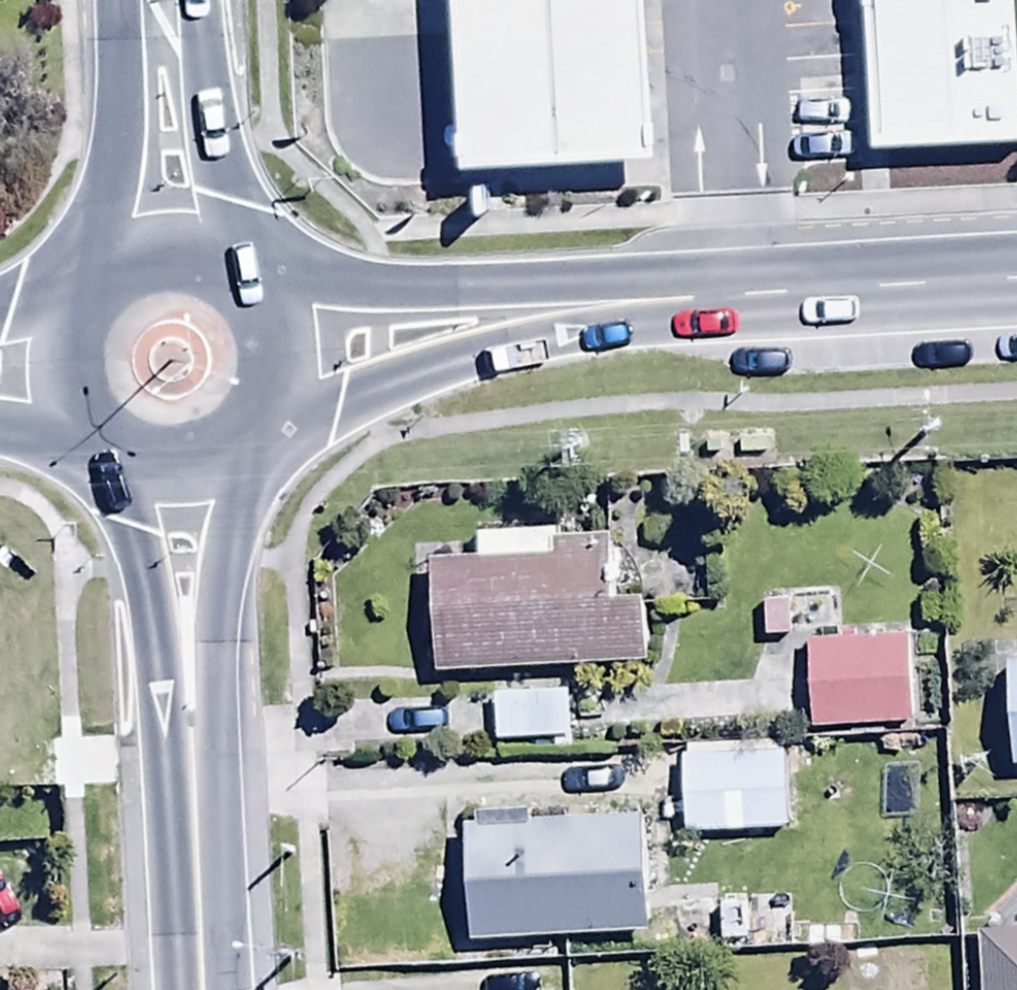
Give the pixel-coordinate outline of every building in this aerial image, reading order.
[(642,0),(460,0),(468,154),(649,145),(642,0)] [(881,141),(1016,135),(1016,0),(874,0),(881,141)] [(429,568),(435,680),(647,668),(644,603),(605,605),(602,540),(555,543),(555,533),(478,537),(480,565),(429,568)] [(823,597),(761,601),(764,647),(826,642),(823,597)] [(909,644),(808,649),(812,738),(914,733),(909,644)] [(569,693),(493,695),(494,746),(551,745),(552,758),(571,758),(569,693)] [(782,754),(679,760),(683,840),(787,835),(782,754)] [(648,819),(469,827),(474,946),(653,938),(648,819)] [(982,942),(983,989),(1016,989),(1016,941),(982,942)]
